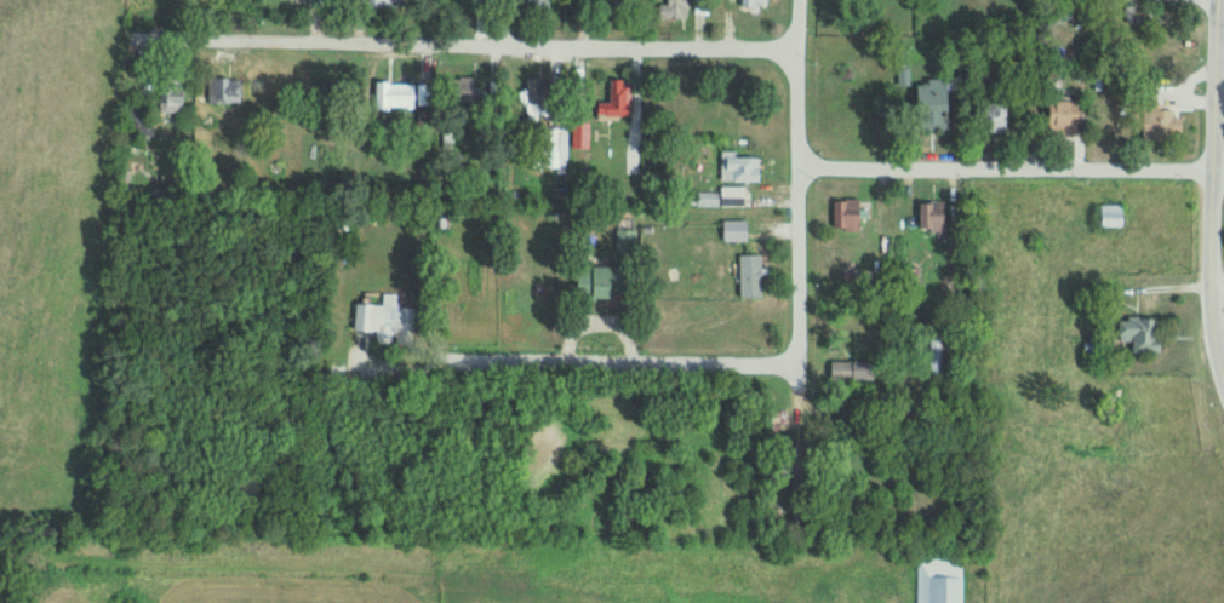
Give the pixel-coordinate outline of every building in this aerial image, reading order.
[(554,10),(554,0),(528,0),(528,10),(554,10)] [(688,19),(688,0),(663,0),(663,19),(688,19)] [(454,102),(477,102),(477,78),(454,78),(454,102)] [(242,79),(208,79),(208,104),(242,104),(242,79)] [(528,79),(528,122),(548,122),(548,79),(528,79)] [(922,130),(951,130),(951,80),(922,80),(922,130)] [(633,81),(611,81),(611,104),(599,104),(599,120),(633,120),(633,81)] [(416,83),(377,83),(377,109),(416,109),(416,83)] [(162,87),(162,113),(185,113),(186,87),(162,87)] [(1083,134),(1083,101),(1050,101),(1050,134),(1083,134)] [(130,102),(130,137),(144,137),(144,102),(130,102)] [(982,133),(1008,133),(1008,102),(982,102),(982,133)] [(1144,141),(1182,141),(1182,108),(1144,108),(1144,141)] [(590,148),(590,122),(573,122),(573,148),(590,148)] [(763,183),(763,158),(730,158),(730,183),(763,183)] [(747,208),(747,188),(723,188),(723,208),(747,208)] [(700,207),(714,207),(714,194),(700,194),(700,207)] [(834,200),(834,231),(861,231),(861,200),(834,200)] [(946,234),(946,202),(921,202),(921,234),(946,234)] [(1106,226),(1125,226),(1125,207),(1106,207),(1106,226)] [(749,241),(749,222),(724,222),(724,241),(749,241)] [(618,253),(637,253),(637,230),(618,230),(618,253)] [(764,256),(741,256),(741,300),(764,300),(764,256)] [(580,267),(580,299),(626,299),(626,267),(580,267)] [(415,306),(357,304),(357,334),(415,335),(415,306)] [(1163,319),(1120,319),(1120,342),(1133,342),(1133,353),(1163,353),(1163,319)] [(942,329),(932,329),(932,381),(942,381),(942,329)] [(877,382),(877,361),(832,361),(832,382),(877,382)] [(964,557),(917,557),(917,602),(964,602),(964,557)]
